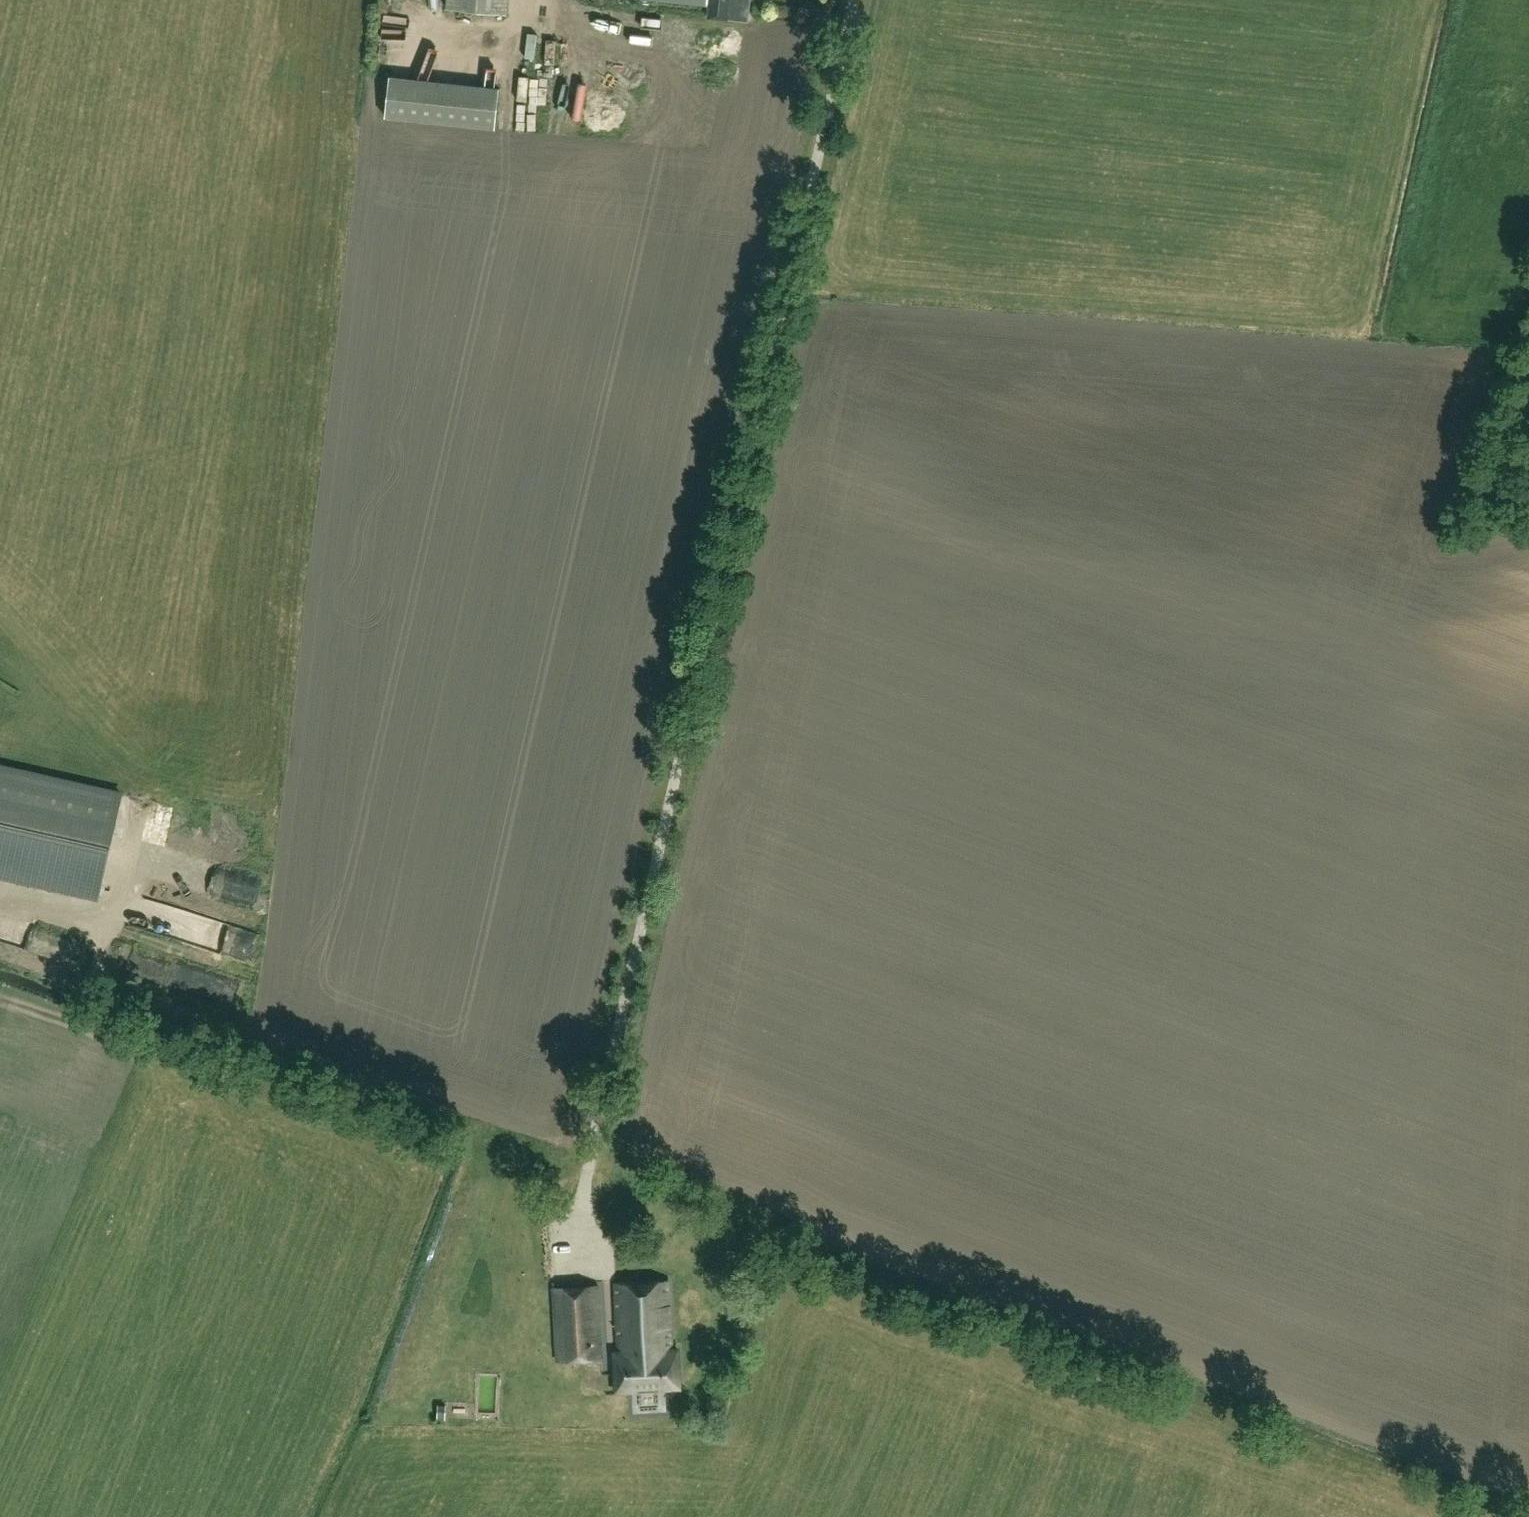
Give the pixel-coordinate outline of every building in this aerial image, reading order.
[(448,8),(508,14),(509,0),(448,0),(448,8)] [(730,0),(710,0),(708,17),(728,19),(730,0)] [(394,62),(388,106),(496,120),(502,76),(394,62)] [(0,767),(0,877),(98,899),(124,791),(1,763),(0,767)] [(618,1368),(620,1392),(644,1391),(644,1387),(681,1384),(679,1349),(673,1349),(669,1280),(616,1283),(621,1355),(616,1355),(617,1361),(612,1361),(612,1368),(618,1368)] [(598,1284),(566,1286),(554,1286),(558,1361),(602,1359),(598,1284)]
